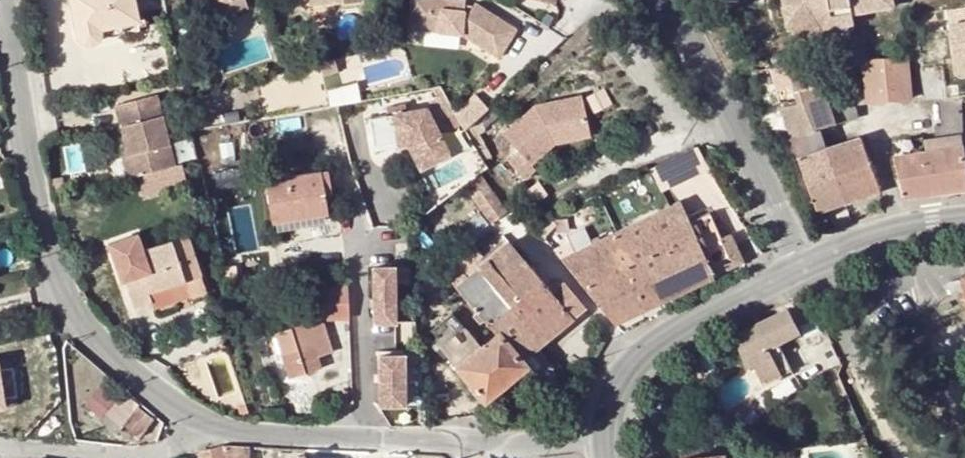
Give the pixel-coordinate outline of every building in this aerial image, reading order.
[(79,36),(81,39),(84,41),(87,42),(91,42),(95,40),(98,37),(99,33),(99,28),(138,20),(134,0),(72,0),(79,36)] [(408,28),(421,29),(425,0),(411,0),(408,28)] [(421,29),(460,35),(497,57),(515,29),(474,2),(468,11),(463,10),(464,0),(425,0),(421,29)] [(785,25),(811,44),(832,17),(894,7),(892,0),(783,0),(785,25)] [(951,22),(956,60),(964,59),(964,20),(951,22)] [(913,98),(910,54),(866,58),(868,90),(869,102),(913,98)] [(942,62),(923,63),(926,97),(937,96),(944,96),(945,96),(942,62)] [(788,66),(791,76),(800,103),(828,97),(818,64),(788,66)] [(788,66),(772,68),(775,77),(791,76),(788,66)] [(564,113),(583,97),(583,96),(567,78),(548,95),(564,113)] [(184,88),(182,81),(170,84),(173,99),(186,97),(184,88)] [(619,103),(600,82),(583,96),(583,97),(591,106),(587,111),(597,122),(601,118),(606,123),(615,115),(611,110),(619,103)] [(196,85),(184,88),(186,97),(186,100),(199,96),(196,85)] [(854,104),(869,102),(868,90),(852,92),(854,104)] [(852,92),(828,97),(837,122),(859,117),(854,104),(852,92)] [(938,138),(963,134),(963,112),(962,103),(964,98),(964,94),(959,95),(951,95),(945,96),(944,96),(944,126),(938,127),(938,138)] [(483,95),(461,104),(468,119),(489,110),(483,95)] [(548,95),(524,116),(540,134),(564,113),(548,95)] [(828,97),(800,103),(794,105),(784,107),(795,134),(820,127),(823,126),(837,122),(828,97)] [(143,101),(103,111),(115,157),(109,159),(115,180),(137,175),(160,169),(143,101)] [(415,114),(400,117),(402,130),(417,127),(415,114)] [(509,162),(540,134),(524,116),(493,144),(509,162)] [(378,134),(402,130),(400,117),(376,120),(378,134)] [(828,149),(820,127),(795,134),(803,158),(828,149)] [(938,138),(929,139),(930,151),(904,155),(897,156),(907,196),(918,195),(964,189),(964,149),(964,146),(963,134),(938,138)] [(903,140),(904,155),(930,151),(929,139),(924,140),(924,136),(903,140)] [(859,198),(881,190),(862,137),(831,148),(850,202),(859,198)] [(685,151),(637,175),(647,197),(707,168),(694,147),(685,151)] [(822,211),(850,202),(831,148),(828,149),(803,158),(811,181),(822,211)] [(187,184),(182,164),(137,175),(142,195),(187,184)] [(321,171),(266,180),(272,222),(327,213),(325,197),(321,171)] [(329,171),(321,171),(325,197),(333,197),(329,171)] [(464,186),(491,223),(506,211),(479,175),(464,186)] [(562,259),(612,321),(657,300),(741,261),(729,235),(721,238),(710,212),(688,222),(679,202),(562,259)] [(138,234),(110,243),(123,282),(127,281),(136,307),(150,302),(153,309),(206,291),(188,236),(144,250),(138,234)] [(510,306),(540,342),(583,305),(564,283),(552,293),(509,242),(485,263),(458,286),(457,287),(489,325),(510,306)] [(471,245),(454,260),(459,267),(449,276),(458,286),(485,263),(471,245)] [(401,322),(401,263),(375,263),(374,322),(401,322)] [(317,285),(321,318),(349,309),(347,277),(317,285)] [(962,289),(960,279),(951,281),(953,290),(962,289)] [(949,302),(941,306),(944,312),(952,307),(949,302)] [(519,359),(540,342),(510,306),(489,325),(497,335),(498,334),(519,359)] [(754,328),(743,333),(766,379),(783,370),(769,346),(800,332),(789,309),(753,326),(754,328)] [(321,318),(277,332),(291,376),(321,368),(318,357),(332,352),(321,318)] [(466,323),(442,346),(460,363),(483,340),(466,323)] [(525,365),(519,359),(498,334),(497,335),(457,368),(484,400),(525,365)] [(383,407),(414,405),(411,350),(379,352),(383,407)] [(10,409),(6,358),(0,359),(0,410),(10,409)] [(122,393),(100,417),(116,432),(124,423),(138,407),(122,393)] [(153,421),(138,407),(124,423),(139,437),(153,421)] [(703,440),(703,434),(680,436),(683,457),(696,457),(704,457),(703,440)] [(224,457),(223,446),(200,452),(202,457),(224,457)] [(223,446),(224,457),(251,457),(251,447),(223,446)]
